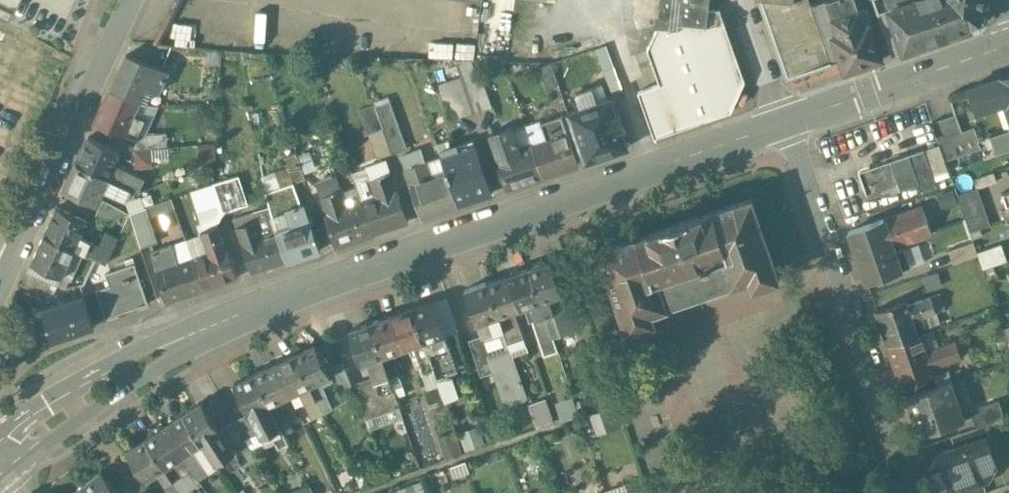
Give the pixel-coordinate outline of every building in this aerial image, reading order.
[(13,11),(18,0),(0,0),(0,5),(13,11)] [(658,26),(677,28),(677,22),(707,25),(709,9),(710,0),(661,0),(658,26)] [(789,75),(820,65),(797,0),(762,0),(789,75)] [(809,0),(797,0),(820,65),(831,61),(823,38),(811,5),(809,0)] [(811,5),(823,38),(832,34),(838,32),(827,0),(826,0),(811,5)] [(838,32),(832,34),(841,58),(840,58),(845,71),(883,58),(871,21),(865,22),(857,0),(827,0),(838,32)] [(888,0),(873,0),(892,55),(903,51),(889,8),(891,8),(888,0)] [(950,0),(888,0),(891,8),(889,8),(903,51),(977,26),(982,20),(986,15),(988,7),(950,0)] [(707,25),(677,22),(677,28),(658,26),(647,48),(659,83),(638,90),(654,137),(731,110),(744,80),(719,10),(709,9),(707,25)] [(841,58),(832,34),(823,38),(831,61),(840,58),(841,58)] [(621,86),(606,44),(595,48),(611,90),(621,86)] [(221,51),(206,51),(206,62),(220,63),(221,51)] [(153,67),(126,56),(110,90),(138,100),(144,87),(153,67)] [(551,63),(540,66),(547,88),(559,84),(551,63)] [(166,72),(153,67),(144,87),(157,92),(166,72)] [(968,88),(976,113),(1008,102),(1008,96),(1002,76),(968,88)] [(483,81),(465,87),(473,111),(491,105),(483,81)] [(591,86),(577,91),(582,106),(596,101),(591,86)] [(465,87),(443,94),(451,118),(473,111),(465,87)] [(138,100),(110,90),(95,122),(123,133),(132,113),(138,100)] [(582,106),(567,111),(584,160),(627,146),(621,127),(623,126),(618,112),(616,113),(611,96),(596,101),(582,106)] [(389,100),(375,105),(383,127),(383,128),(397,123),(389,100)] [(145,119),(132,113),(123,133),(136,139),(145,119)] [(560,114),(541,121),(547,138),(566,131),(560,114)] [(956,115),(932,123),(945,160),(958,155),(953,142),(963,138),(956,115)] [(406,148),(397,123),(383,128),(392,153),(406,148)] [(512,124),(488,132),(496,155),(520,147),(519,146),(512,124)] [(383,127),(368,132),(377,158),(392,153),(383,128),(383,127)] [(989,136),(995,151),(1008,147),(1008,129),(989,136)] [(547,138),(532,143),(542,175),(576,163),(566,131),(547,138)] [(165,132),(144,133),(146,148),(166,146),(165,132)] [(118,152),(88,138),(76,164),(106,178),(112,165),(118,152)] [(491,192),(473,139),(451,146),(453,152),(441,157),(446,172),(457,203),(491,192)] [(496,155),(495,155),(506,187),(542,175),(532,143),(531,142),(519,146),(520,147),(496,155)] [(421,148),(404,154),(404,161),(412,184),(431,178),(421,148)] [(149,149),(134,150),(135,167),(150,165),(149,149)] [(306,170),(324,164),(319,149),(301,154),(306,170)] [(937,186),(925,149),(910,154),(920,182),(923,190),(937,186)] [(910,154),(890,160),(891,161),(861,172),(868,193),(889,186),(891,192),(920,182),(910,154)] [(389,166),(383,161),(367,167),(376,196),(397,189),(389,166)] [(106,178),(76,164),(64,190),(94,204),(103,185),(106,178)] [(143,179),(112,165),(106,178),(130,189),(137,192),(143,179)] [(980,186),(999,180),(997,171),(977,177),(980,186)] [(431,178),(412,184),(422,214),(457,203),(446,172),(431,178)] [(130,189),(106,178),(103,185),(113,190),(111,193),(125,200),(130,189)] [(213,185),(197,190),(206,219),(223,214),(222,211),(215,190),(213,185)] [(237,207),(230,186),(215,190),(222,211),(237,207)] [(341,188),(321,195),(327,213),(347,206),(341,188)] [(376,196),(360,201),(370,232),(408,219),(397,189),(376,196)] [(978,189),(958,196),(970,232),(991,225),(978,189)] [(713,208),(636,235),(636,236),(599,249),(599,251),(606,271),(627,331),(655,321),(652,311),(747,278),(751,288),(779,278),(751,196),(713,209),(713,208)] [(128,212),(102,200),(94,215),(105,220),(128,212)] [(347,206),(327,213),(338,243),(370,232),(360,201),(347,206)] [(304,203),(285,209),(289,222),(282,224),(283,227),(275,230),(285,260),(320,249),(304,203)] [(85,221),(56,207),(44,234),(73,248),(77,239),(85,221)] [(143,207),(128,212),(139,247),(155,242),(143,207)] [(922,207),(882,219),(894,254),(901,252),(899,247),(931,236),(922,207)] [(252,211),(232,218),(241,242),(260,235),(252,211)] [(882,219),(849,231),(867,283),(900,271),(909,267),(904,251),(901,252),(894,254),(882,219)] [(215,225),(199,230),(207,252),(222,247),(215,225)] [(260,235),(241,242),(251,272),(285,260),(275,230),(260,235)] [(103,232),(97,244),(88,240),(87,243),(77,239),(73,248),(94,257),(103,261),(116,238),(103,232)] [(73,248),(44,234),(31,262),(61,275),(63,269),(73,248)] [(973,241),(948,249),(953,263),(978,254),(977,251),(973,241)] [(1002,243),(977,251),(978,254),(983,268),(1007,260),(1002,243)] [(170,245),(150,251),(156,269),(176,262),(170,245)] [(207,252),(190,258),(201,289),(235,277),(225,247),(222,247),(207,252)] [(94,257),(73,248),(63,269),(85,279),(94,257)] [(599,251),(581,257),(588,277),(606,271),(599,251)] [(176,262),(156,269),(166,300),(201,289),(190,258),(176,262)] [(561,293),(550,259),(527,267),(539,300),(548,297),(561,293)] [(134,262),(104,272),(108,284),(96,288),(105,316),(147,301),(134,262)] [(527,267),(506,275),(518,307),(529,303),(539,300),(527,267)] [(49,282),(26,272),(21,284),(43,294),(49,282)] [(506,275),(485,282),(497,315),(512,309),(518,307),(506,275)] [(485,282),(463,290),(474,322),(486,318),(497,315),(485,282)] [(105,316),(96,288),(83,292),(83,293),(92,321),(105,316)] [(83,293),(42,307),(53,339),(94,325),(92,321),(83,293)] [(579,294),(564,299),(572,322),(587,317),(579,294)] [(938,294),(908,305),(913,320),(944,309),(938,294)] [(548,297),(539,300),(544,315),(553,312),(548,297)] [(905,299),(876,309),(888,344),(918,334),(913,320),(908,305),(905,299)] [(435,300),(412,308),(424,341),(446,334),(435,300)] [(539,300),(529,303),(534,318),(544,315),(539,300)] [(412,308),(392,315),(404,348),(416,344),(424,341),(412,308)] [(526,349),(512,309),(497,315),(502,329),(509,349),(511,354),(526,349)] [(392,315),(371,322),(383,356),(392,352),(404,348),(392,315)] [(502,329),(497,315),(486,318),(491,333),(502,329)] [(556,348),(544,315),(534,318),(531,319),(542,352),(556,348)] [(371,322),(350,329),(362,363),(368,361),(383,356),(371,322)] [(446,334),(424,341),(438,377),(438,378),(448,376),(445,368),(453,365),(448,351),(450,346),(446,334)] [(918,334),(888,344),(900,379),(932,368),(932,366),(926,350),(921,334),(918,334)] [(424,341),(416,344),(421,358),(429,355),(424,341)] [(955,341),(926,350),(932,366),(960,357),(955,341)] [(327,367),(314,342),(294,352),(310,384),(330,374),(327,367)] [(509,349),(488,356),(505,403),(525,395),(511,354),(509,349)] [(294,352),(275,362),(290,394),(298,390),(310,384),(294,352)] [(398,372),(392,352),(383,356),(389,375),(398,372)] [(383,356),(368,361),(374,379),(374,380),(389,375),(383,356)] [(341,361),(327,367),(330,374),(332,379),(336,378),(342,391),(352,386),(341,361)] [(275,362),(255,372),(270,404),(278,400),(290,394),(275,362)] [(255,372),(235,383),(251,414),(262,409),(270,404),(255,372)] [(334,407),(323,384),(332,379),(330,374),(310,384),(323,412),(334,407)] [(389,375),(374,380),(374,379),(352,387),(366,418),(400,406),(392,382),(389,375)] [(448,376),(438,378),(445,401),(459,397),(452,376),(448,376)] [(406,393),(401,379),(392,382),(397,396),(406,393)] [(953,380),(906,397),(919,435),(967,418),(953,380)] [(323,412),(310,384),(298,390),(312,418),(323,412)] [(557,400),(564,419),(580,413),(573,394),(557,400)] [(531,401),(537,425),(555,421),(550,396),(531,401)] [(220,429),(202,400),(183,413),(202,443),(221,431),(220,429)] [(290,421),(286,414),(285,414),(278,400),(270,404),(277,418),(279,422),(281,426),(290,421)] [(999,400),(971,410),(977,427),(989,423),(1005,418),(999,400)] [(624,425),(617,403),(591,411),(598,433),(624,425)] [(277,418),(270,404),(262,409),(269,422),(277,418)] [(202,443),(183,413),(164,425),(184,455),(195,448),(202,443)] [(245,439),(234,420),(221,429),(233,446),(245,439)] [(290,421),(281,426),(285,433),(294,429),(290,421)] [(281,426),(279,422),(268,428),(276,444),(287,438),(285,433),(281,426)] [(461,430),(469,449),(487,442),(480,423),(461,430)] [(977,427),(951,436),(956,447),(983,438),(985,444),(992,441),(987,427),(990,426),(989,423),(977,427)] [(184,455),(164,425),(146,437),(166,468),(174,462),(184,455)] [(221,431),(202,443),(210,456),(216,464),(226,458),(223,454),(233,447),(233,446),(221,429),(220,429),(221,431)] [(446,457),(462,454),(458,431),(442,434),(446,457)] [(166,468),(146,437),(128,449),(148,479),(159,472),(166,468)] [(956,447),(945,451),(935,472),(941,489),(949,492),(961,488),(983,480),(985,480),(992,464),(985,444),(983,438),(956,447)] [(210,456),(202,443),(195,448),(203,460),(210,456)] [(182,475),(174,462),(166,468),(174,480),(182,475)] [(174,480),(166,468),(159,472),(167,485),(174,480)] [(101,469),(83,484),(91,492),(120,492),(101,469)] [(174,480),(167,485),(173,492),(182,492),(174,480)] [(401,492),(428,492),(425,480),(399,486),(401,492)] [(961,488),(962,492),(985,492),(987,492),(983,480),(961,488)] [(311,481),(283,492),(316,492),(311,481)] [(72,492),(91,492),(83,484),(72,492)]
